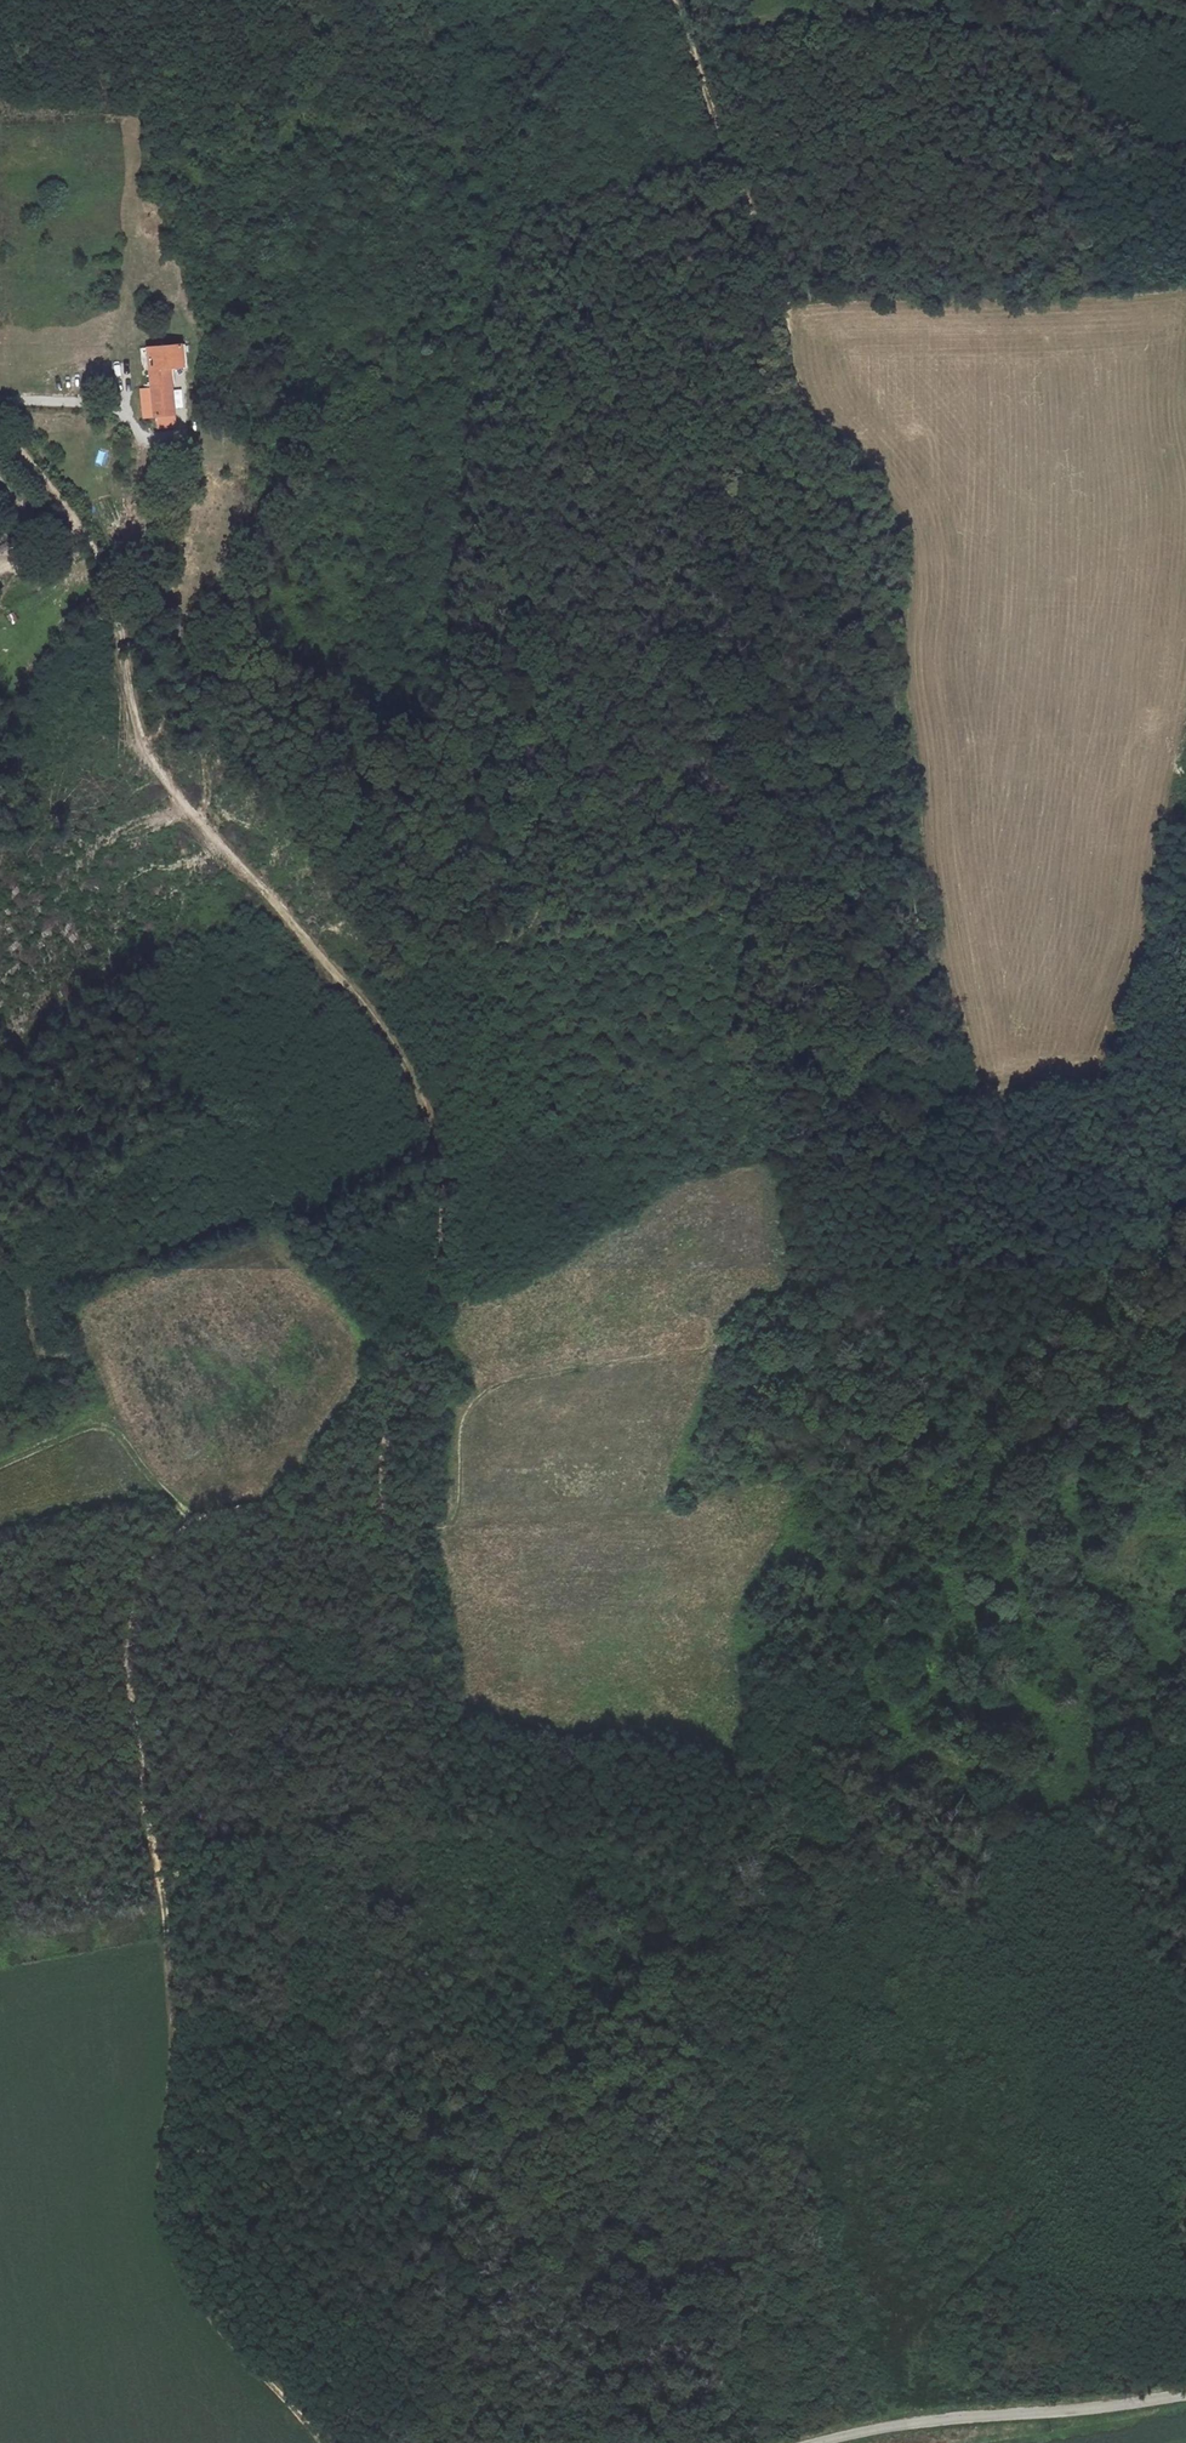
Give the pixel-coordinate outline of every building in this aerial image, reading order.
[(152,388),(148,388),(151,415),(174,413),(170,367),(183,366),(181,344),(148,346),(152,388)] [(141,389),(143,416),(151,415),(148,388),(141,389)] [(0,535),(0,544),(26,528),(22,522),(0,535)]
